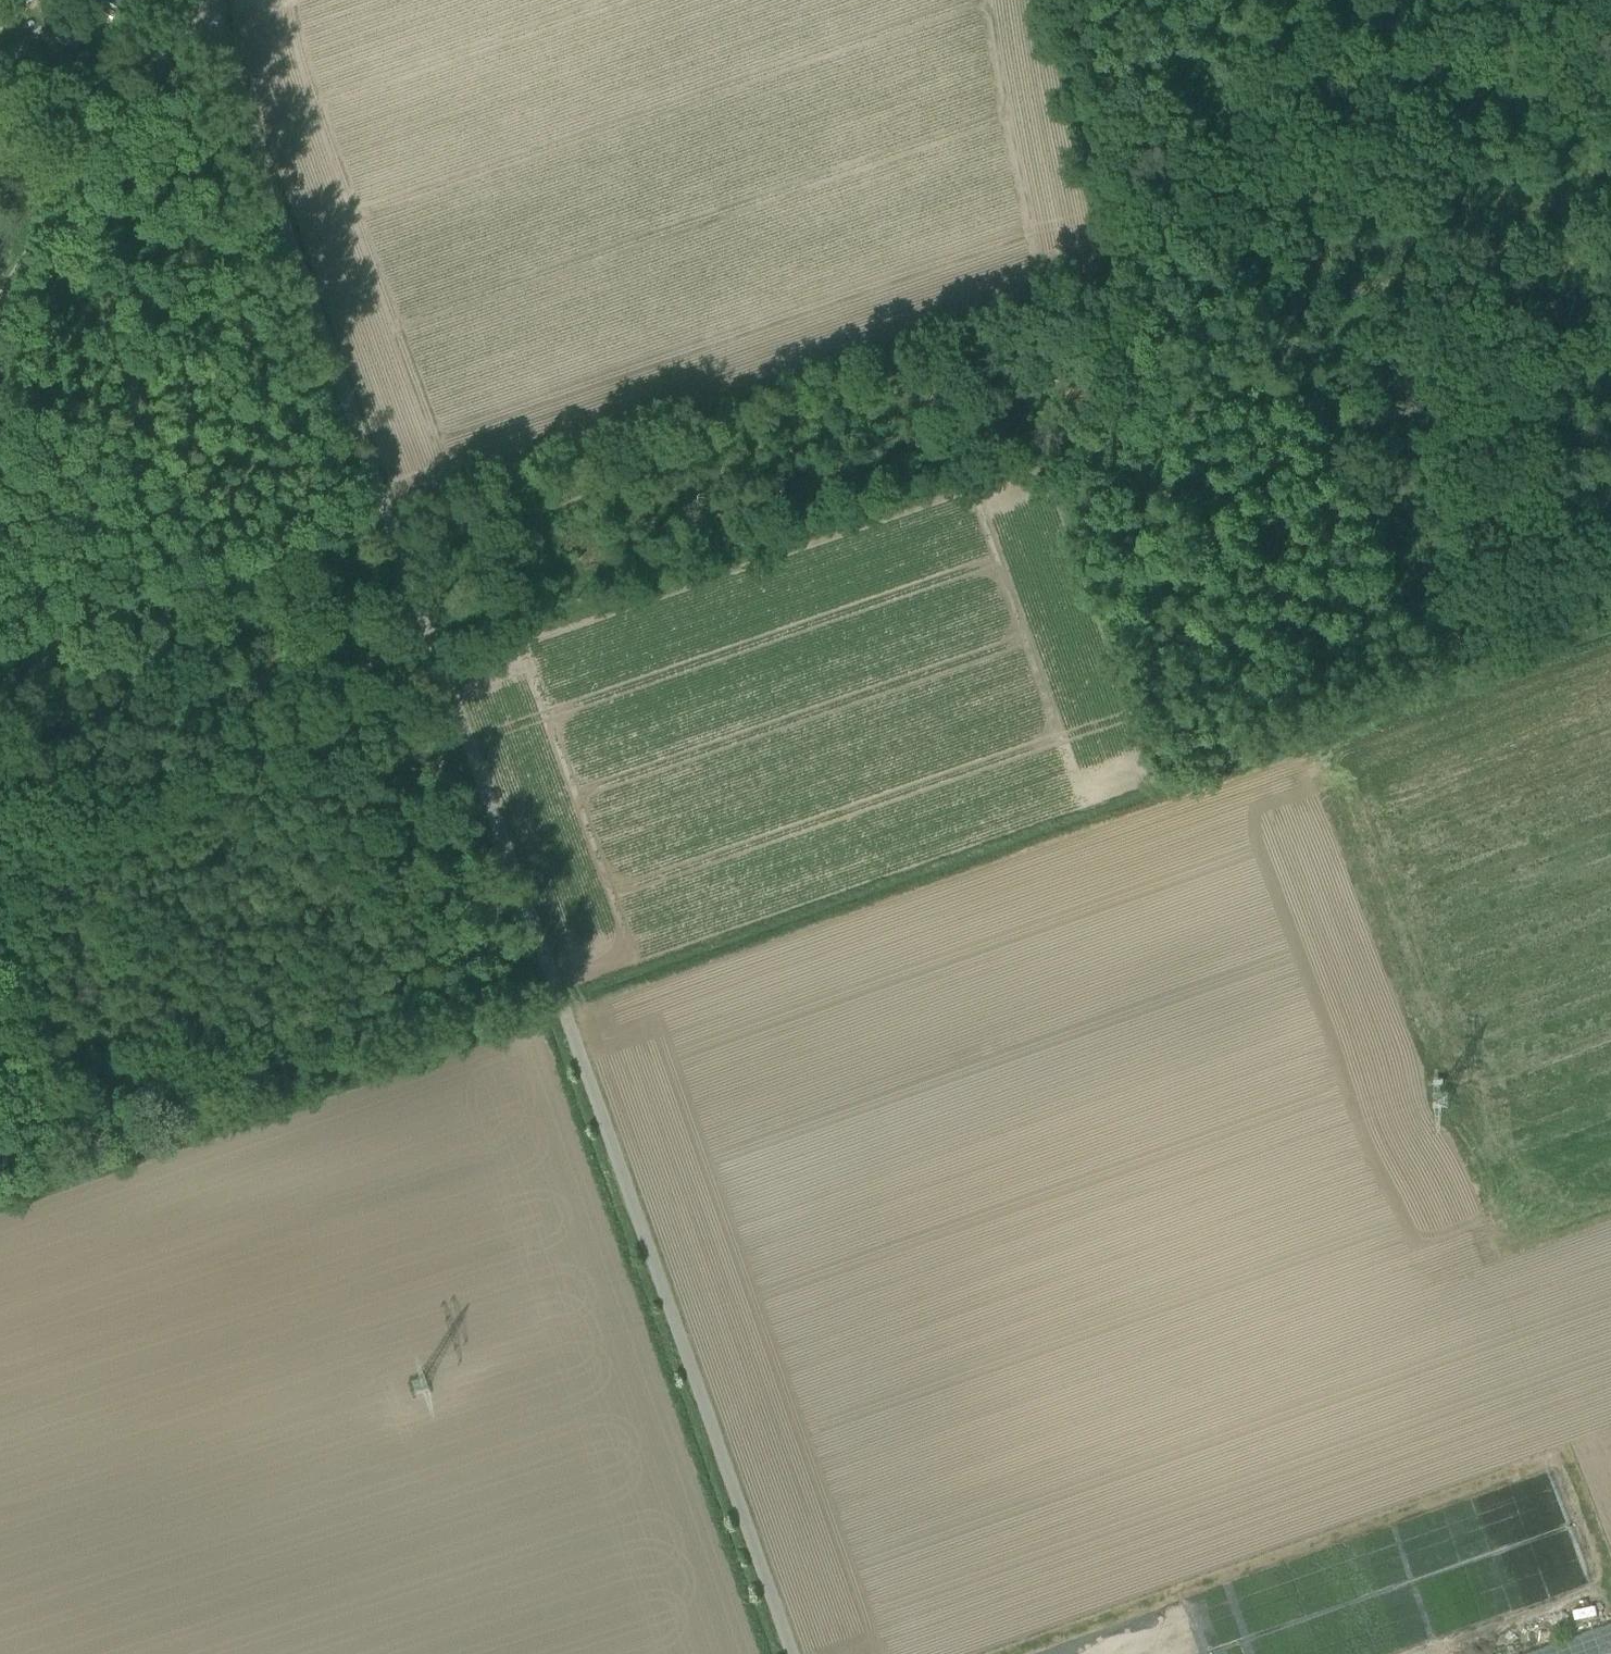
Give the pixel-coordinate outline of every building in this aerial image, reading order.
[(1524,1653),(1610,1653),(1610,1623),(1524,1653)]
